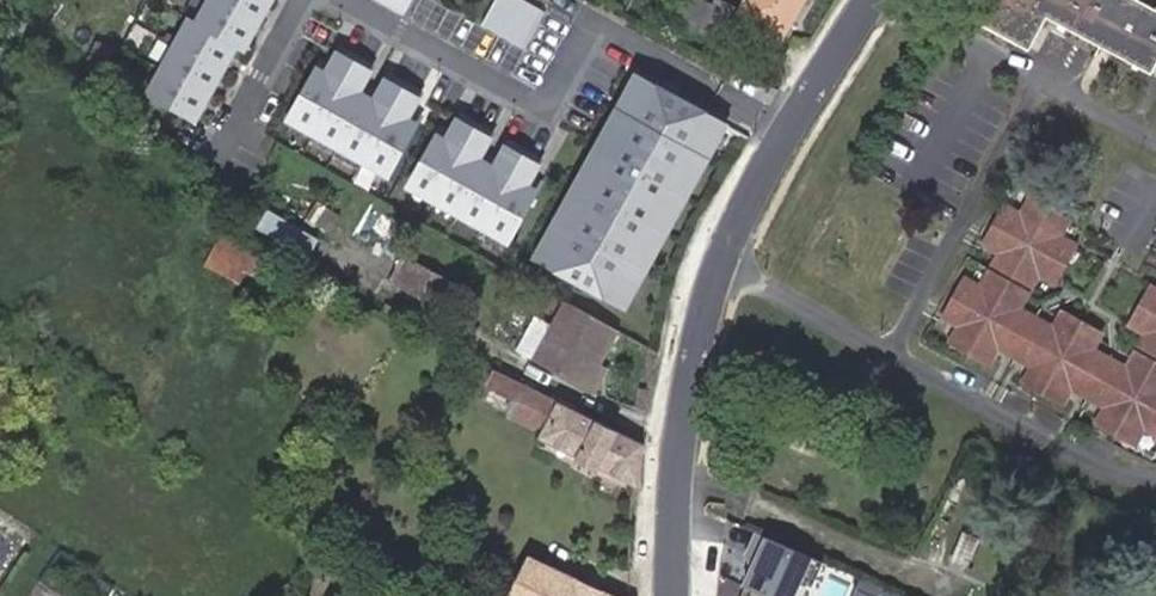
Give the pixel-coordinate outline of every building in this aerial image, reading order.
[(197,37),(236,58),(244,62),(277,0),(217,0),(197,37)] [(372,4),(405,22),(417,0),(374,0),(372,4)] [(478,28),(523,52),(543,14),(515,0),(493,0),(478,28)] [(734,18),(701,0),(680,39),(714,56),(734,18)] [(744,23),(778,45),(808,0),(759,0),(744,23)] [(1091,45),(1118,0),(963,0),(956,15),(1013,45),(1022,28),(1034,33),(1042,18),(1091,45)] [(1091,45),(1146,75),(1155,57),(1155,8),(1152,13),(1129,0),(1118,0),(1091,45)] [(1022,28),(1013,45),(1026,52),(1034,33),(1022,28)] [(236,58),(197,37),(190,33),(149,108),(196,133),(236,58)] [(94,45),(84,68),(102,76),(112,53),(94,45)] [(143,50),(127,83),(146,93),(163,60),(143,50)] [(342,56),(337,61),(326,81),(316,76),(288,125),(315,140),(356,64),(342,56)] [(372,73),(356,64),(315,140),(339,154),(366,103),(357,98),(372,73)] [(620,292),(631,299),(642,281),(631,274),(642,255),(653,261),(674,224),(663,218),(686,178),(697,184),(729,128),(637,75),(605,130),(613,135),(590,175),(581,170),(560,207),(571,214),(559,233),(549,227),(538,245),(549,251),(537,272),(608,314),(620,292)] [(420,100),(388,82),(374,108),(366,103),(339,154),(387,181),(415,131),(405,125),(420,100)] [(491,139),(459,122),(445,148),(436,142),(408,192),(507,247),(535,198),(525,192),(540,166),(508,149),(494,175),(477,165),(491,139)] [(1147,287),(1124,326),(1141,336),(1123,366),(1086,344),(1095,328),(1051,301),(1041,319),(1012,301),(1029,271),(1046,280),(1068,241),(1052,231),(1061,215),(1019,191),(1010,208),(994,200),(972,238),(988,247),(971,278),(956,268),(931,311),(947,320),(937,338),(978,362),(988,344),(1017,361),(1007,379),(1052,405),(1062,386),(1093,404),(1082,423),(1124,447),(1134,429),(1155,441),(1155,293),(1147,287)] [(208,273),(225,246),(216,241),(201,269),(208,273)] [(250,259),(225,246),(208,273),(236,287),(242,274),(253,281),(260,269),(248,263),(250,259)] [(409,306),(422,280),(398,268),(385,295),(409,306)] [(270,269),(251,305),(283,320),(301,285),(270,269)] [(444,290),(422,280),(409,306),(431,317),(444,290)] [(547,329),(529,364),(580,390),(590,369),(609,332),(559,306),(547,329)] [(529,364),(547,329),(528,320),(509,355),(529,364)] [(597,373),(590,369),(580,390),(587,393),(597,373)] [(544,434),(558,405),(495,374),(480,400),(544,434)] [(633,476),(640,446),(635,444),(558,405),(544,434),(541,440),(577,458),(576,460),(592,469),(594,466),(632,486),(633,476)] [(1147,527),(1136,549),(1155,559),(1155,558),(1155,531),(1147,527)] [(974,539),(958,533),(946,561),(962,568),(974,539)] [(808,557),(757,535),(746,558),(752,561),(739,588),(743,589),(758,595),(790,595),(808,557)] [(510,595),(596,595),(524,565),(510,595)] [(846,579),(839,595),(886,595),(846,579)]
